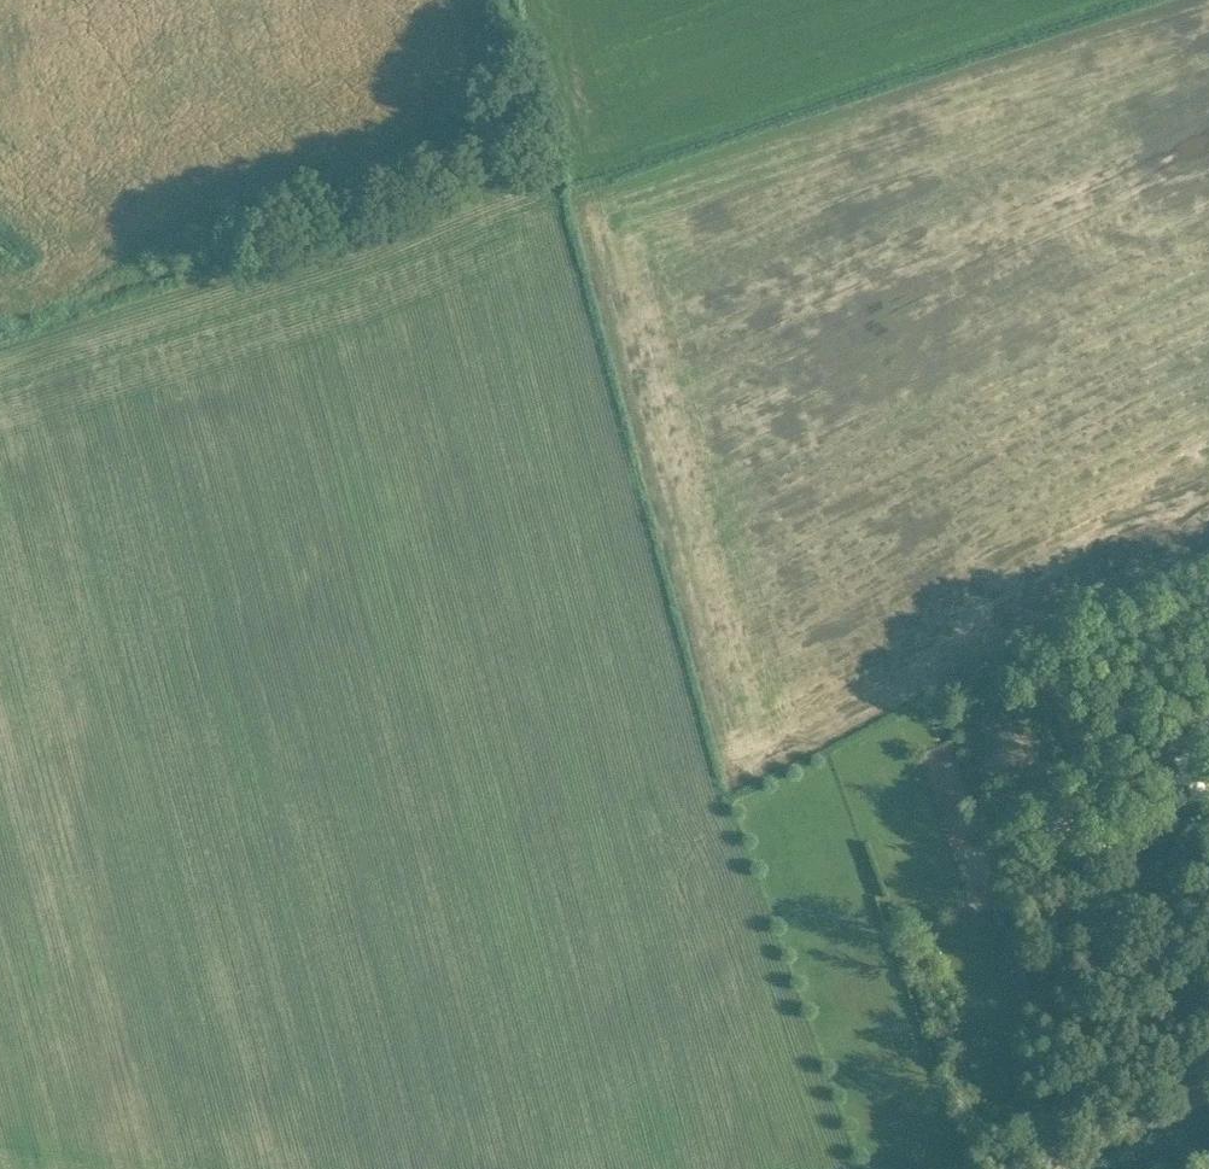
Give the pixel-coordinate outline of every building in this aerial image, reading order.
[(1007,888),(994,892),(1001,913),(1014,909),(1007,888)] [(1028,982),(1013,987),(1018,1000),(1033,995),(1028,982)]
